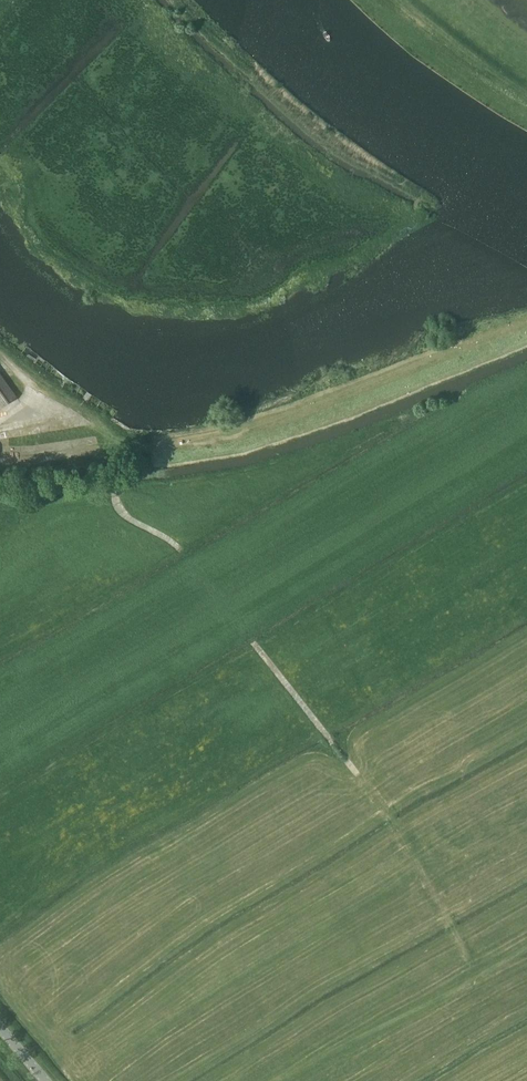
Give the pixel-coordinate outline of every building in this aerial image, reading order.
[(0,374),(0,407),(16,395),(0,374)]
